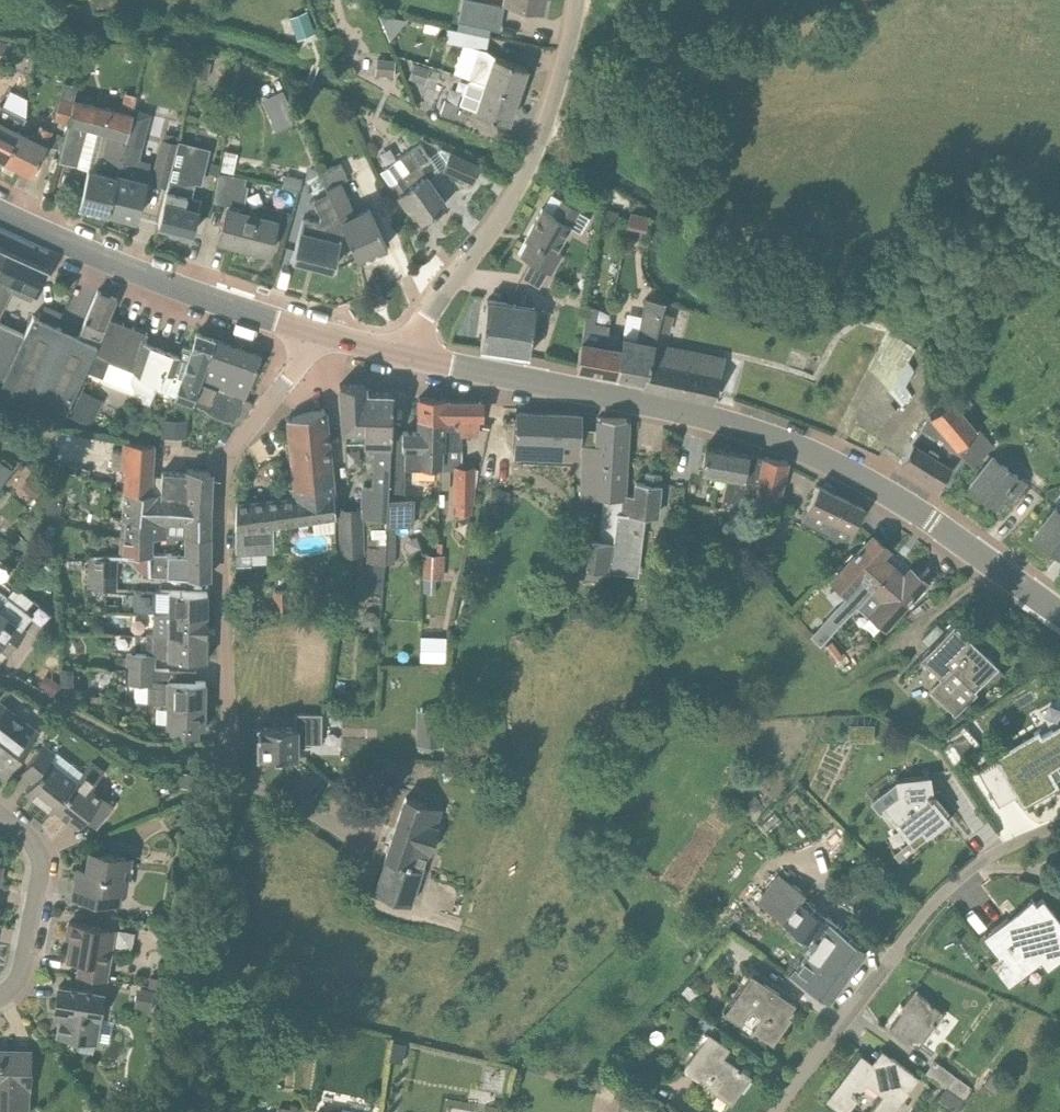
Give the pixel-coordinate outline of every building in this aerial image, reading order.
[(504,7),(470,0),(463,0),(458,22),(499,31),(504,7)] [(544,0),(505,0),(521,4),(543,8),(544,0)] [(314,35),(307,12),(288,19),(296,41),(314,35)] [(425,24),(423,32),(438,36),(440,29),(425,24)] [(473,78),(518,93),(527,67),(493,56),(488,51),(486,50),(489,38),(447,29),(444,43),(463,46),(454,74),(468,78),(468,77),(473,78)] [(86,45),(74,42),(73,51),(84,53),(86,45)] [(69,64),(80,65),(81,57),(70,55),(69,64)] [(374,76),(393,77),(395,61),(376,59),(374,76)] [(211,63),(198,60),(194,77),(207,80),(211,63)] [(424,85),(430,70),(414,64),(408,80),(424,85)] [(518,93),(473,78),(467,82),(458,106),(445,101),(441,113),(466,121),(470,109),(476,111),(476,112),(508,123),(518,93)] [(67,125),(73,100),(74,98),(77,86),(65,83),(61,96),(54,121),(67,125)] [(270,101),(282,102),(282,92),(270,91),(270,101)] [(125,140),(131,114),(121,110),(74,98),(73,100),(67,125),(58,158),(89,165),(80,204),(107,211),(125,140)] [(23,117),(0,105),(0,159),(3,160),(23,117)] [(107,211),(136,219),(149,165),(139,162),(145,138),(151,115),(133,110),(127,135),(126,135),(107,211)] [(21,132),(26,119),(23,117),(3,160),(32,175),(53,132),(41,126),(35,139),(21,132)] [(177,143),(177,146),(163,142),(152,182),(168,186),(175,159),(178,143),(177,143)] [(158,224),(193,233),(202,198),(192,195),(195,183),(201,185),(210,152),(178,143),(175,159),(168,186),(163,202),(164,202),(158,224)] [(446,204),(426,176),(437,168),(419,143),(381,172),(406,207),(410,204),(422,221),(446,204)] [(472,182),(479,167),(451,154),(444,170),(472,182)] [(378,226),(370,206),(353,213),(341,183),(348,180),(341,163),(320,172),(329,194),(328,194),(339,219),(340,219),(347,236),(358,259),(387,246),(378,226)] [(295,208),(307,211),(313,190),(301,186),(303,180),(285,176),(282,187),(299,191),(295,208)] [(218,240),(250,248),(258,216),(242,212),(247,186),(217,179),(212,203),(227,206),(218,240)] [(319,216),(319,223),(302,219),(292,259),(333,269),(341,237),(347,236),(339,219),(328,194),(312,199),(319,216)] [(556,251),(568,229),(579,210),(562,200),(553,215),(542,209),(525,239),(535,245),(527,259),(525,258),(525,259),(544,270),(552,275),(563,254),(556,251)] [(603,224),(617,227),(620,211),(605,209),(603,224)] [(278,221),(258,216),(250,248),(269,253),(278,221)] [(35,291),(45,269),(5,250),(0,262),(0,317),(11,292),(30,301),(35,291)] [(62,420),(82,370),(89,354),(109,362),(103,379),(144,396),(142,402),(149,405),(155,390),(161,371),(174,376),(178,360),(179,357),(144,343),(147,333),(109,318),(117,299),(97,291),(78,336),(56,327),(43,321),(31,316),(24,335),(0,324),(0,393),(62,420)] [(623,334),(608,331),(606,343),(621,346),(616,374),(644,380),(652,344),(657,345),(659,331),(663,313),(665,302),(661,301),(646,299),(638,339),(623,336),(623,334)] [(487,300),(480,349),(528,356),(536,308),(487,300)] [(49,306),(43,321),(56,327),(63,312),(49,306)] [(597,370),(616,374),(621,346),(606,343),(608,331),(610,325),(605,324),(595,323),(598,307),(587,306),(576,367),(597,370)] [(663,313),(659,331),(670,333),(674,316),(663,313)] [(868,366),(880,380),(895,353),(908,360),(916,348),(889,327),(868,366)] [(174,397),(191,404),(198,387),(196,386),(213,339),(197,333),(191,350),(183,347),(179,357),(178,360),(174,376),(161,371),(155,390),(174,397)] [(198,387),(191,404),(212,412),(232,421),(242,398),(244,399),(261,355),(213,339),(196,386),(198,387)] [(722,358),(657,345),(652,344),(644,380),(643,387),(712,402),(722,358)] [(880,380),(902,406),(913,398),(906,387),(914,371),(908,360),(895,353),(880,380)] [(82,370),(103,379),(109,362),(89,354),(82,370)] [(361,392),(365,392),(365,385),(340,385),(340,419),(344,419),(344,442),(361,442),(361,392)] [(82,392),(69,419),(91,429),(103,402),(82,392)] [(362,486),(360,509),(363,508),(363,518),(387,520),(388,520),(389,489),(391,440),(391,432),(392,393),(375,392),(365,392),(361,392),(361,442),(364,442),(363,445),(374,446),(373,487),(362,486)] [(441,471),(454,471),(454,466),(462,467),(463,450),(461,448),(460,432),(476,433),(476,425),(477,425),(477,416),(482,416),(482,402),(446,402),(446,399),(419,398),(419,421),(441,421),(441,471)] [(929,414),(961,453),(981,436),(956,404),(950,398),(929,414)] [(288,419),(295,488),(332,484),(324,409),(288,419)] [(622,495),(623,495),(626,419),(602,418),(601,429),(581,428),(582,417),(516,413),(515,445),(583,446),(583,463),(583,498),(603,497),(598,542),(582,540),(578,567),(577,578),(604,582),(606,572),(607,572),(608,561),(610,561),(622,495)] [(947,472),(953,477),(966,459),(961,453),(929,414),(901,459),(939,484),(947,472)] [(165,437),(182,438),(187,439),(188,422),(162,420),(161,437),(165,437)] [(440,471),(441,471),(441,421),(419,421),(418,432),(402,432),(402,440),(391,440),(389,489),(405,489),(405,467),(440,468),(440,471)] [(961,453),(966,459),(972,466),(992,449),(981,436),(961,453)] [(153,475),(153,451),(154,446),(123,445),(123,449),(112,449),(111,469),(122,470),(122,474),(124,474),(153,475)] [(722,501),(753,505),(761,457),(706,447),(702,474),(727,477),(722,501)] [(1014,497),(1026,481),(994,455),(970,485),(995,504),(1006,491),(1014,497)] [(761,457),(753,505),(767,508),(778,509),(787,465),(788,462),(761,457)] [(13,471),(0,461),(0,489),(13,471)] [(53,470),(63,472),(65,465),(54,462),(53,470)] [(80,476),(82,468),(70,466),(68,473),(80,476)] [(82,468),(80,476),(89,478),(90,470),(82,468)] [(209,515),(209,514),(210,471),(189,471),(189,474),(163,474),(163,494),(152,493),(153,475),(124,474),(123,514),(167,521),(167,493),(188,495),(188,514),(209,515)] [(453,507),(453,514),(458,514),(458,516),(471,516),(472,507),(475,495),(475,472),(454,471),(453,507)] [(643,515),(657,516),(659,473),(647,473),(646,483),(636,482),(635,495),(623,495),(622,495),(610,561),(622,563),(626,528),(641,530),(643,515)] [(47,486),(61,489),(63,477),(50,474),(47,486)] [(334,500),(332,484),(295,488),(294,488),(295,497),(278,499),(239,503),(236,503),(235,528),(235,553),(274,553),(273,536),(281,536),(281,527),(314,522),(315,535),(334,532),(331,500),(334,500)] [(826,540),(844,549),(865,509),(819,486),(800,523),(827,537),(826,540)] [(510,491),(492,488),(489,502),(507,505),(510,491)] [(208,541),(209,515),(188,514),(188,495),(167,493),(167,521),(123,514),(122,540),(150,540),(153,540),(185,541),(208,541)] [(387,526),(396,527),(413,527),(414,499),(405,499),(388,498),(388,520),(387,526)] [(1059,556),(1059,555),(1059,508),(1057,506),(1033,535),(1059,556)] [(340,557),(360,557),(364,557),(363,518),(363,508),(360,509),(337,509),(340,557)] [(739,543),(759,546),(761,529),(741,527),(739,543)] [(857,606),(892,567),(882,559),(889,550),(873,536),(832,583),(847,596),(857,606)] [(386,563),(387,547),(385,547),(377,547),(378,540),(368,539),(366,563),(371,563),(385,564),(385,563),(386,563)] [(122,540),(121,555),(149,555),(148,578),(208,579),(208,541),(185,541),(185,555),(153,556),(153,540),(150,540),(122,540)] [(387,545),(387,547),(386,563),(395,564),(395,545),(387,545)] [(116,573),(117,558),(118,555),(88,555),(88,557),(88,567),(88,572),(116,573)] [(118,555),(118,558),(127,558),(140,570),(148,578),(149,555),(121,555),(118,555)] [(436,579),(444,579),(444,556),(423,556),(423,578),(424,578),(436,579)] [(868,616),(885,631),(927,584),(910,569),(903,577),(892,567),(857,606),(868,616)] [(117,590),(116,573),(88,572),(88,590),(89,590),(103,590),(117,590)] [(337,589),(347,589),(348,580),(338,579),(337,589)] [(89,599),(103,600),(103,590),(89,590),(89,599)] [(275,617),(284,617),(289,617),(288,590),(274,591),(275,617)] [(155,591),(155,613),(168,613),(207,614),(207,592),(155,591)] [(8,656),(26,633),(22,630),(32,616),(7,597),(0,607),(0,649),(8,656)] [(311,604),(312,616),(321,616),(320,603),(311,604)] [(302,616),(301,604),(288,604),(289,617),(302,616)] [(378,623),(378,616),(374,611),(368,611),(362,615),(362,621),(366,627),(373,627),(378,623)] [(154,633),(207,635),(207,614),(168,613),(155,613),(155,614),(154,614),(154,633)] [(977,695),(975,693),(999,669),(954,625),(920,659),(941,679),(929,692),(955,718),(977,695)] [(128,667),(155,668),(155,660),(206,660),(207,635),(154,633),(154,635),(147,635),(146,652),(129,652),(128,667)] [(421,663),(445,663),(446,638),(421,638),(421,663)] [(155,670),(155,668),(128,667),(128,685),(148,685),(147,701),(205,703),(206,682),(167,681),(167,671),(155,670)] [(74,685),(74,668),(61,668),(60,685),(74,685)] [(54,693),(59,683),(45,676),(40,686),(39,688),(53,695),(54,693)] [(205,728),(205,703),(147,701),(147,704),(166,705),(166,727),(171,727),(171,741),(198,741),(199,728),(205,728)] [(1059,725),(1059,701),(1050,705),(1059,725)] [(416,745),(443,746),(444,710),(416,709),(416,745)] [(297,755),(296,743),(322,744),(322,713),(295,713),(295,727),(258,726),(258,742),(257,743),(257,749),(258,751),(258,755),(297,755)] [(4,774),(33,737),(8,718),(1,727),(0,726),(0,771),(4,774)] [(47,720),(40,731),(51,739),(58,728),(47,720)] [(1013,755),(1038,798),(1058,786),(1049,771),(1059,764),(1059,727),(1013,755)] [(971,757),(960,742),(948,751),(959,765),(971,757)] [(52,811),(74,782),(47,760),(51,755),(42,747),(21,773),(33,782),(26,791),(52,811)] [(195,756),(178,757),(179,769),(195,769),(195,756)] [(96,827),(115,802),(93,785),(105,769),(91,759),(74,782),(52,811),(53,812),(55,808),(78,826),(84,818),(96,827)] [(195,788),(194,771),(181,772),(181,788),(195,788)] [(883,809),(909,841),(921,831),(927,838),(949,821),(932,799),(936,796),(935,793),(932,794),(930,776),(898,780),(897,794),(898,797),(883,809)] [(423,823),(429,805),(406,797),(373,894),(413,907),(425,870),(424,869),(430,852),(434,853),(442,829),(423,823)] [(752,797),(741,807),(746,813),(749,812),(751,814),(758,808),(756,805),(758,803),(752,797)] [(798,814),(793,808),(787,812),(791,818),(798,814)] [(118,904),(128,856),(89,851),(86,870),(77,869),(73,897),(118,904)] [(805,894),(779,874),(778,874),(757,902),(783,922),(786,920),(815,944),(793,976),(827,1000),(864,949),(799,902),(805,894)] [(1008,988),(1040,963),(1047,972),(1059,962),(1059,921),(1043,899),(1011,924),(1007,918),(982,938),(996,957),(989,963),(1008,988)] [(111,946),(113,930),(69,923),(66,937),(71,938),(67,960),(80,962),(78,976),(109,981),(113,946),(111,946)] [(752,1030),(773,1045),(791,1019),(787,1016),(795,1005),(751,973),(724,1011),(741,1023),(751,1009),(761,1017),(752,1030)] [(149,987),(163,988),(164,978),(150,977),(149,987)] [(96,1041),(103,994),(59,987),(55,1010),(61,1011),(57,1035),(96,1041)] [(134,1008),(151,1010),(154,990),(138,988),(134,1008)] [(917,1047),(945,1011),(916,988),(903,1005),(901,1003),(900,1004),(905,1008),(890,1027),(917,1047)] [(728,1046),(714,1035),(719,1028),(701,1015),(698,1018),(697,1026),(710,1034),(686,1065),(706,1080),(704,1083),(731,1103),(749,1077),(720,1056),(728,1046)] [(390,1061),(403,1063),(405,1049),(406,1044),(393,1042),(392,1046),(390,1061)] [(30,1072),(31,1051),(0,1050),(0,1111),(29,1111),(30,1072)] [(901,1102),(896,1098),(914,1075),(891,1058),(890,1059),(892,1060),(883,1072),(877,1067),(874,1071),(869,1067),(872,1063),(861,1054),(848,1070),(850,1072),(827,1102),(828,1103),(829,1101),(843,1111),(847,1111),(859,1096),(857,1095),(866,1083),(884,1096),(872,1111),(893,1111),(901,1102)] [(971,1088),(934,1061),(926,1073),(946,1088),(963,1099),(971,1088)] [(598,1084),(611,1088),(613,1077),(607,1072),(597,1082),(598,1084)] [(982,1088),(994,1096),(1003,1083),(991,1075),(982,1088)] [(939,1099),(955,1110),(963,1099),(946,1088),(939,1099)]
